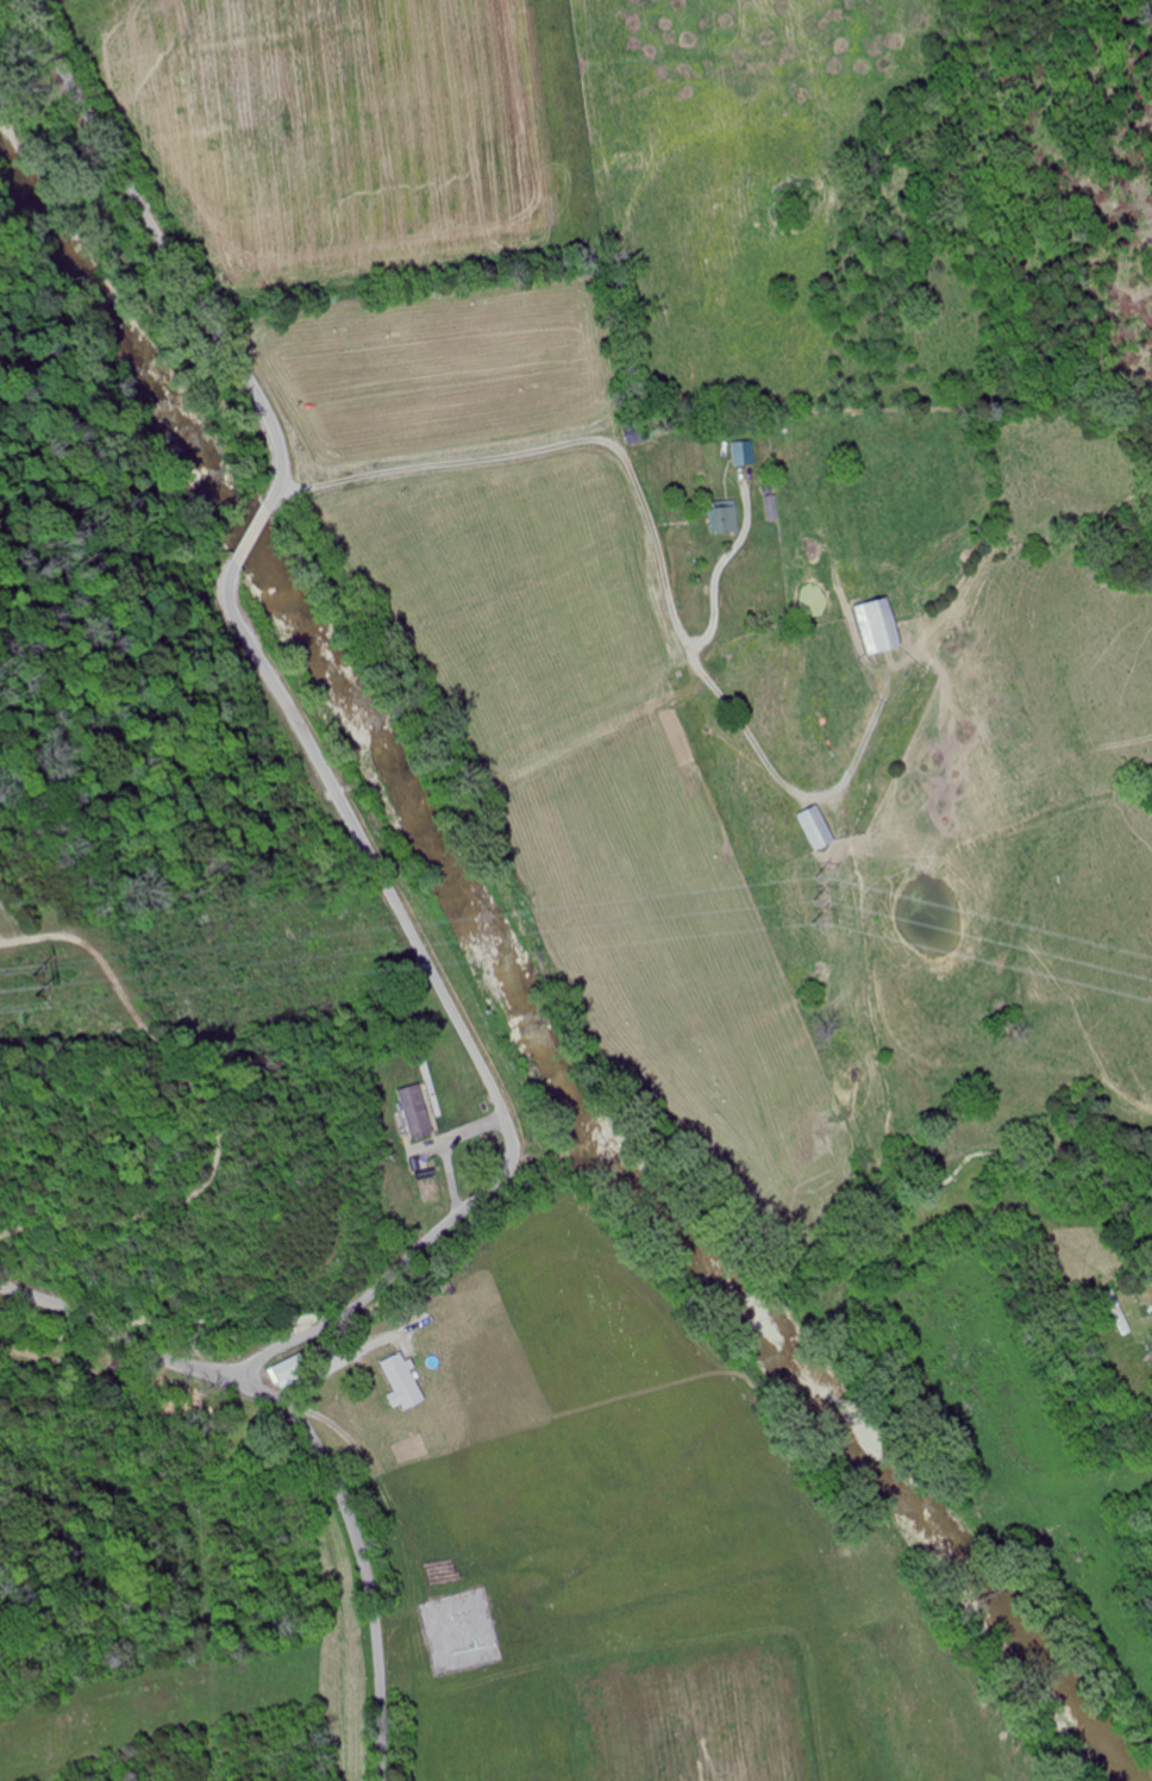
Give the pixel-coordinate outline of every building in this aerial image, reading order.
[(630,445),(641,443),(639,423),(627,425),(630,445)] [(730,442),(731,466),(753,465),(752,441),(730,442)] [(735,533),(734,507),(710,507),(711,534),(735,533)] [(849,607),(863,656),(898,646),(883,597),(849,607)] [(793,814),(810,851),(832,841),(814,804),(793,814)] [(438,1133),(423,1084),(400,1091),(415,1140),(438,1133)] [(383,1362),(396,1392),(391,1394),(396,1408),(406,1404),(408,1410),(429,1402),(414,1366),(411,1367),(405,1353),(383,1362)] [(280,1389),(315,1375),(306,1354),(272,1368),(280,1389)]
